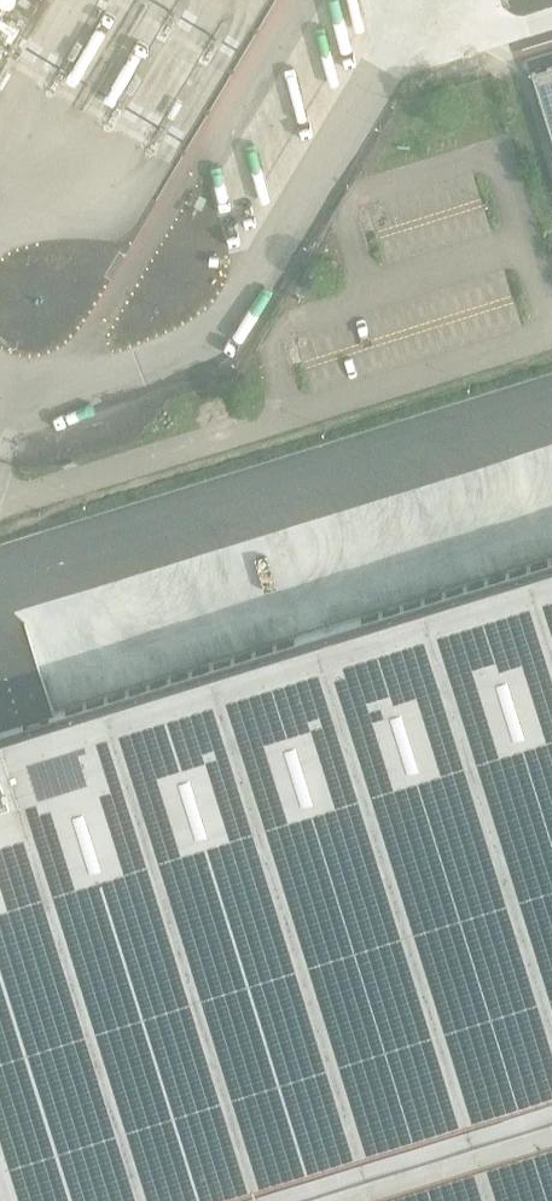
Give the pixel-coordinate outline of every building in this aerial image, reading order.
[(11,16),(9,8),(5,1),(4,0),(0,0),(0,34),(4,31),(9,24),(11,16)] [(532,73),(551,137),(551,67),(532,73)] [(1,1200),(551,1200),(551,562),(0,733),(0,1197),(1,1200)]
